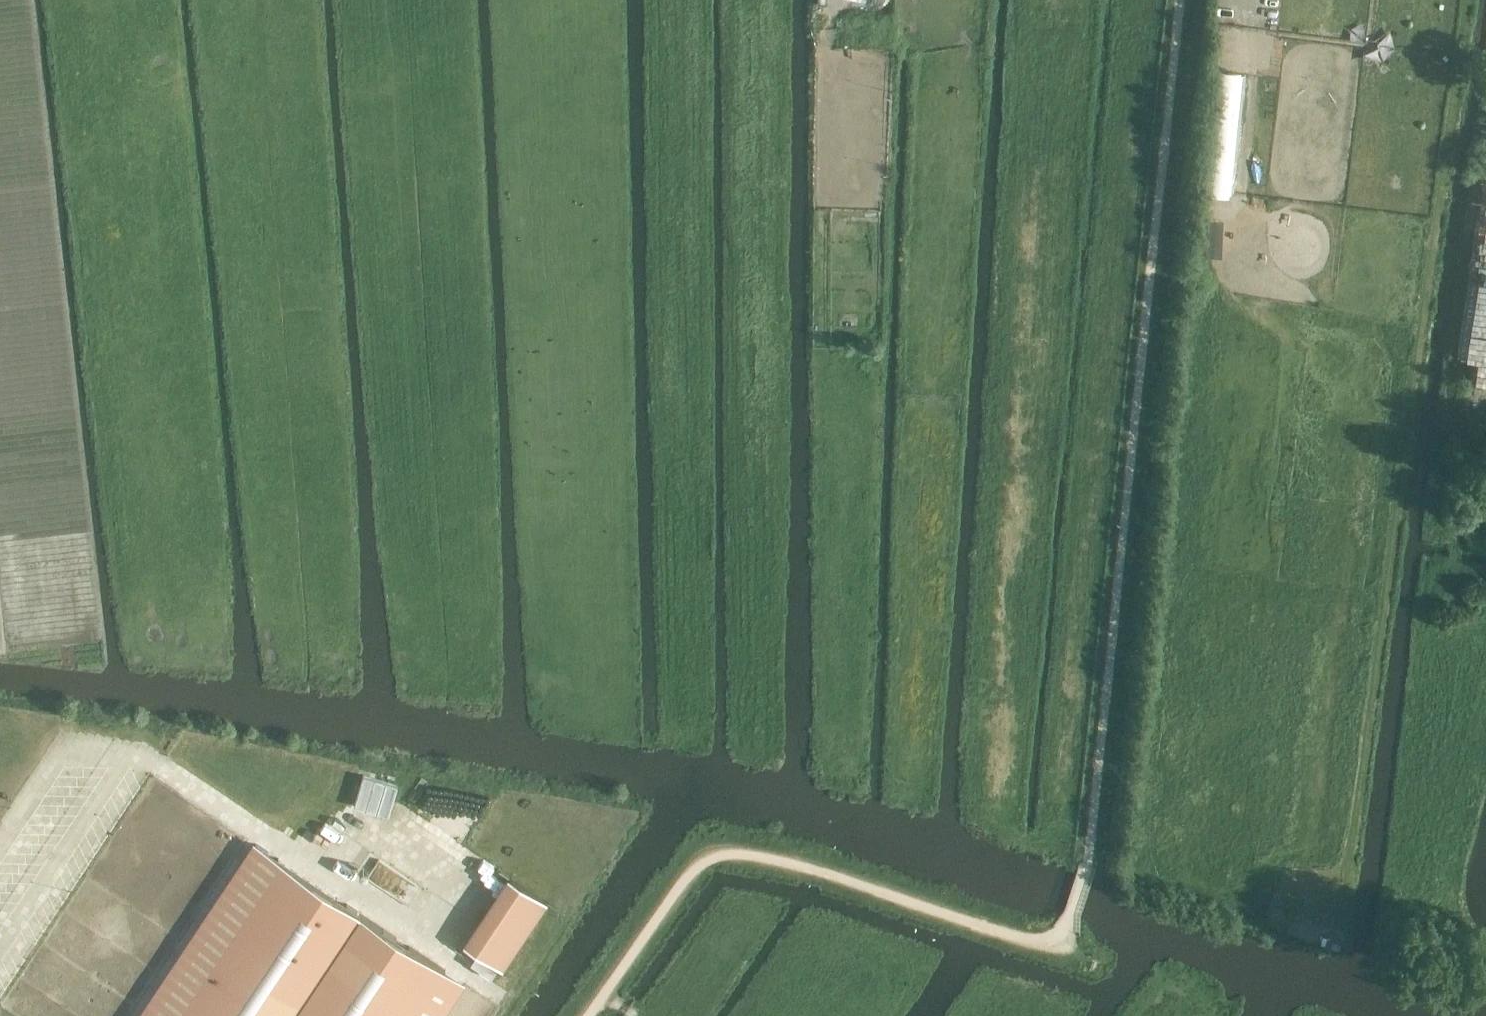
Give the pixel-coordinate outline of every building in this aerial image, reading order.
[(1228,193),(1240,75),(1215,72),(1203,190),(1228,193)] [(1208,216),(1209,254),(1223,254),(1223,216),(1208,216)] [(362,775),(353,806),(387,816),(397,785),(362,775)] [(425,832),(430,825),(424,820),(419,827),(425,832)] [(456,851),(460,844),(439,830),(434,837),(456,851)] [(429,845),(433,838),(426,834),(422,841),(429,845)] [(141,1015),(415,1015),(445,970),(256,844),(141,1015)] [(511,879),(466,945),(502,969),(547,903),(511,879)]
